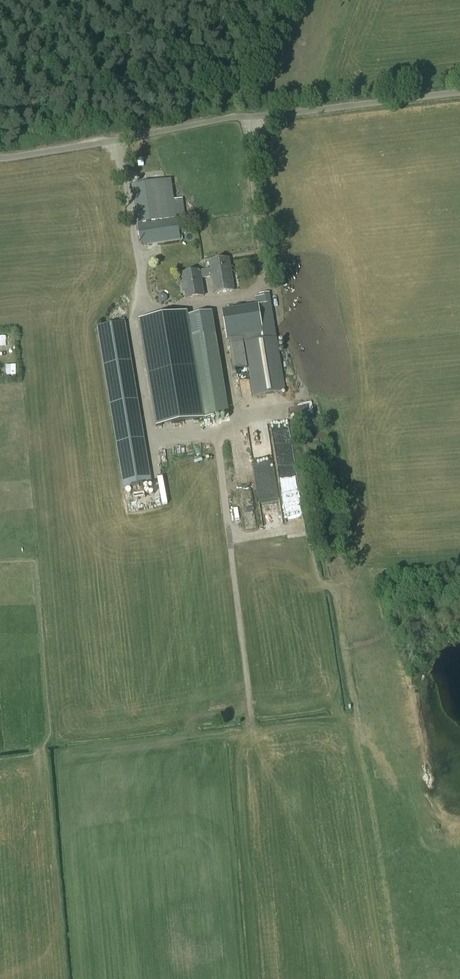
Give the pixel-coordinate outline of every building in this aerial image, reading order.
[(180,240),(177,219),(171,180),(157,181),(132,186),(138,224),(137,224),(141,246),(180,240)] [(229,259),(209,262),(210,269),(200,271),(201,279),(211,277),(214,294),(234,291),(229,259)] [(200,271),(182,273),(186,299),(204,296),(200,271)] [(162,303),(165,303),(167,300),(167,297),(163,294),(160,294),(158,297),(158,300),(162,303)] [(261,305),(222,311),(226,339),(228,339),(233,370),(247,368),(244,344),(245,344),(253,397),(285,392),(269,295),(260,296),(261,305)] [(139,320),(156,426),(197,419),(192,391),(200,389),(192,339),(215,335),(211,312),(188,316),(187,312),(139,320)] [(124,489),(152,484),(125,322),(97,327),(124,489)] [(228,414),(215,335),(192,339),(200,389),(192,391),(197,419),(206,418),(228,414)]
